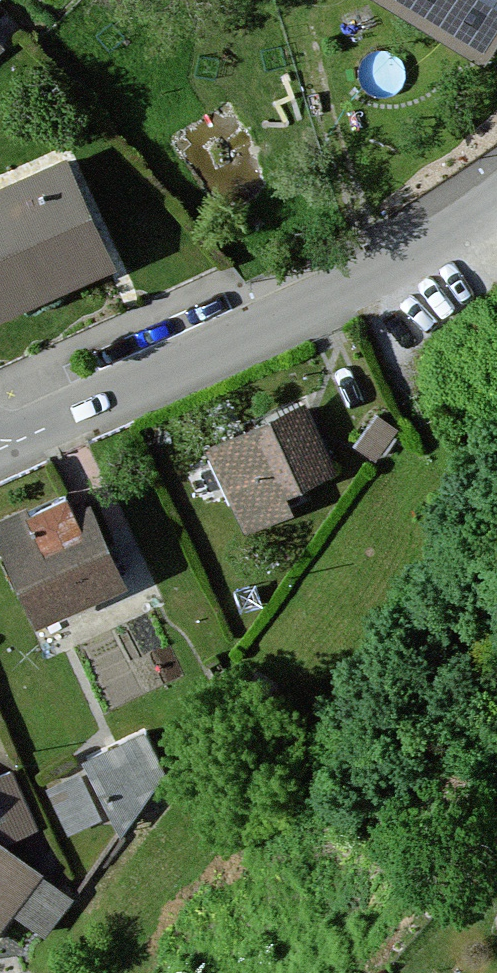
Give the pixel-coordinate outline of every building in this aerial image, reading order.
[(486,60),(496,41),(496,0),(387,0),(486,60)] [(0,194),(0,321),(112,270),(65,165),(0,194)] [(305,409),(208,451),(243,532),(287,513),(280,497),(334,474),(305,409)] [(397,431),(376,416),(354,447),(375,462),(397,431)] [(0,533),(0,541),(34,622),(122,586),(86,497),(0,533)] [(145,742),(87,769),(120,832),(161,775),(145,742)] [(37,829),(12,776),(0,781),(0,850),(37,829)] [(77,776),(42,793),(64,837),(98,821),(77,776)] [(12,912),(47,938),(72,902),(0,851),(0,928),(12,912)]
